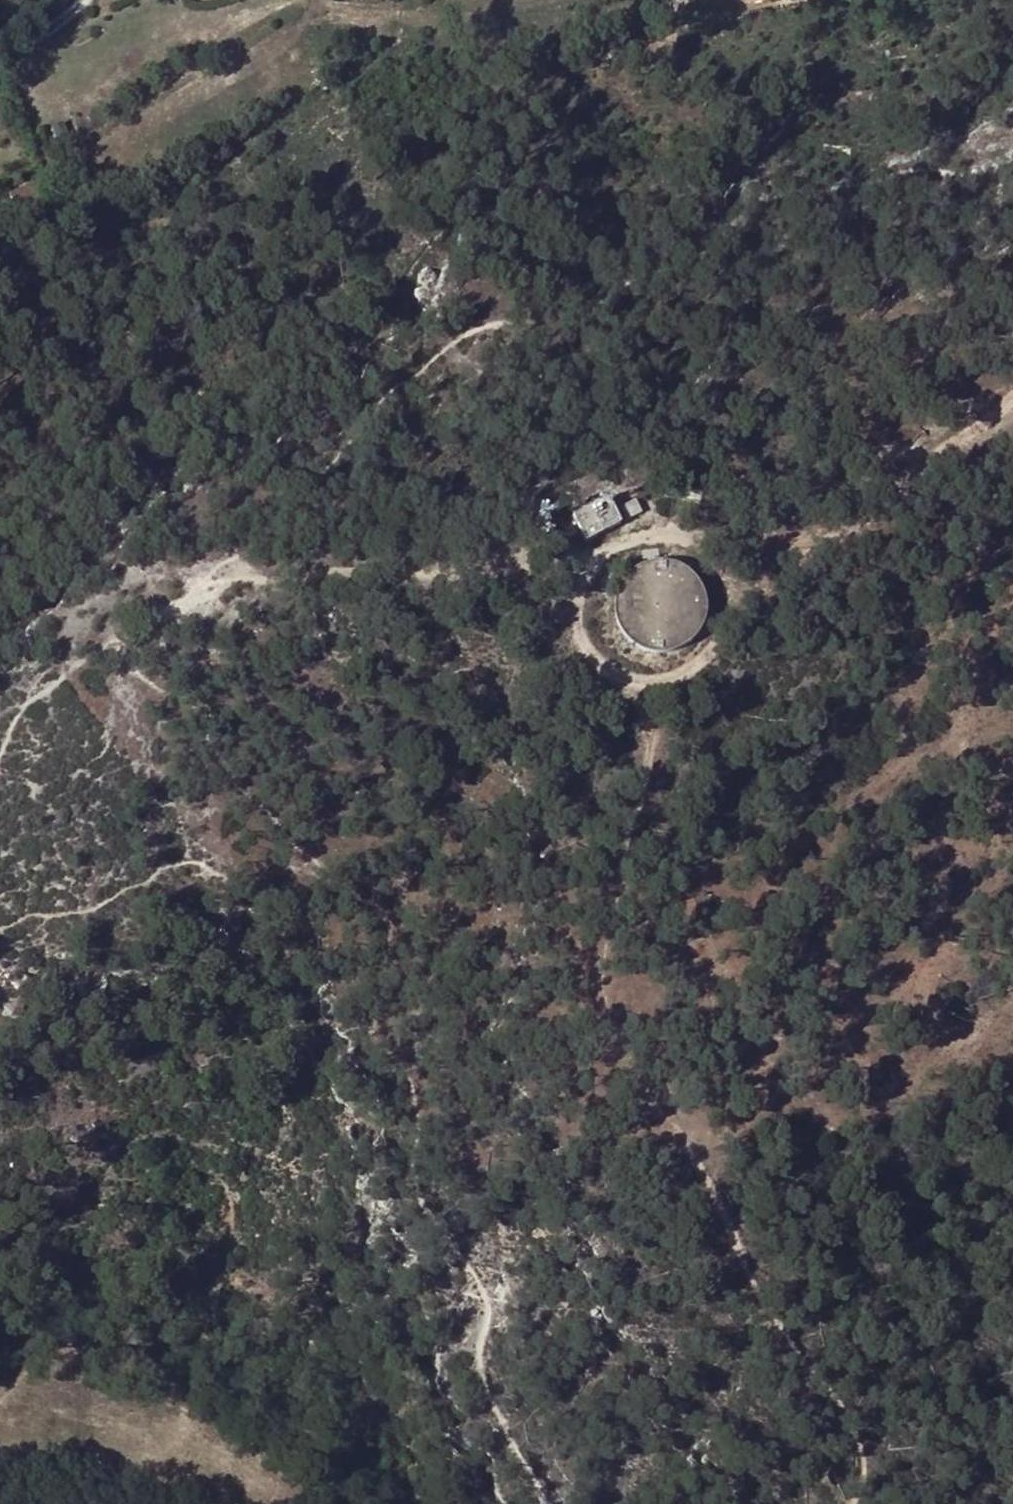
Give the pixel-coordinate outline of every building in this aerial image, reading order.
[(62,123),(50,128),(60,150),(71,145),(62,123)] [(607,500),(574,518),(587,543),(621,524),(607,500)] [(619,509),(626,522),(642,514),(635,500),(619,509)] [(707,617),(708,610),(707,603),(706,596),(703,590),(700,584),(696,579),(691,574),(686,570),(680,567),(673,564),(667,563),(660,563),(653,563),(646,565),(640,568),(634,571),(629,575),(624,580),(620,586),(617,592),(615,598),(614,605),(614,612),(615,619),(617,625),(620,632),(623,637),(628,642),(633,647),(639,651),(645,653),(652,655),(658,656),(665,656),(672,655),(679,653),(685,649),(690,646),(695,641),(700,636),(703,630),(706,623),(707,617)]
